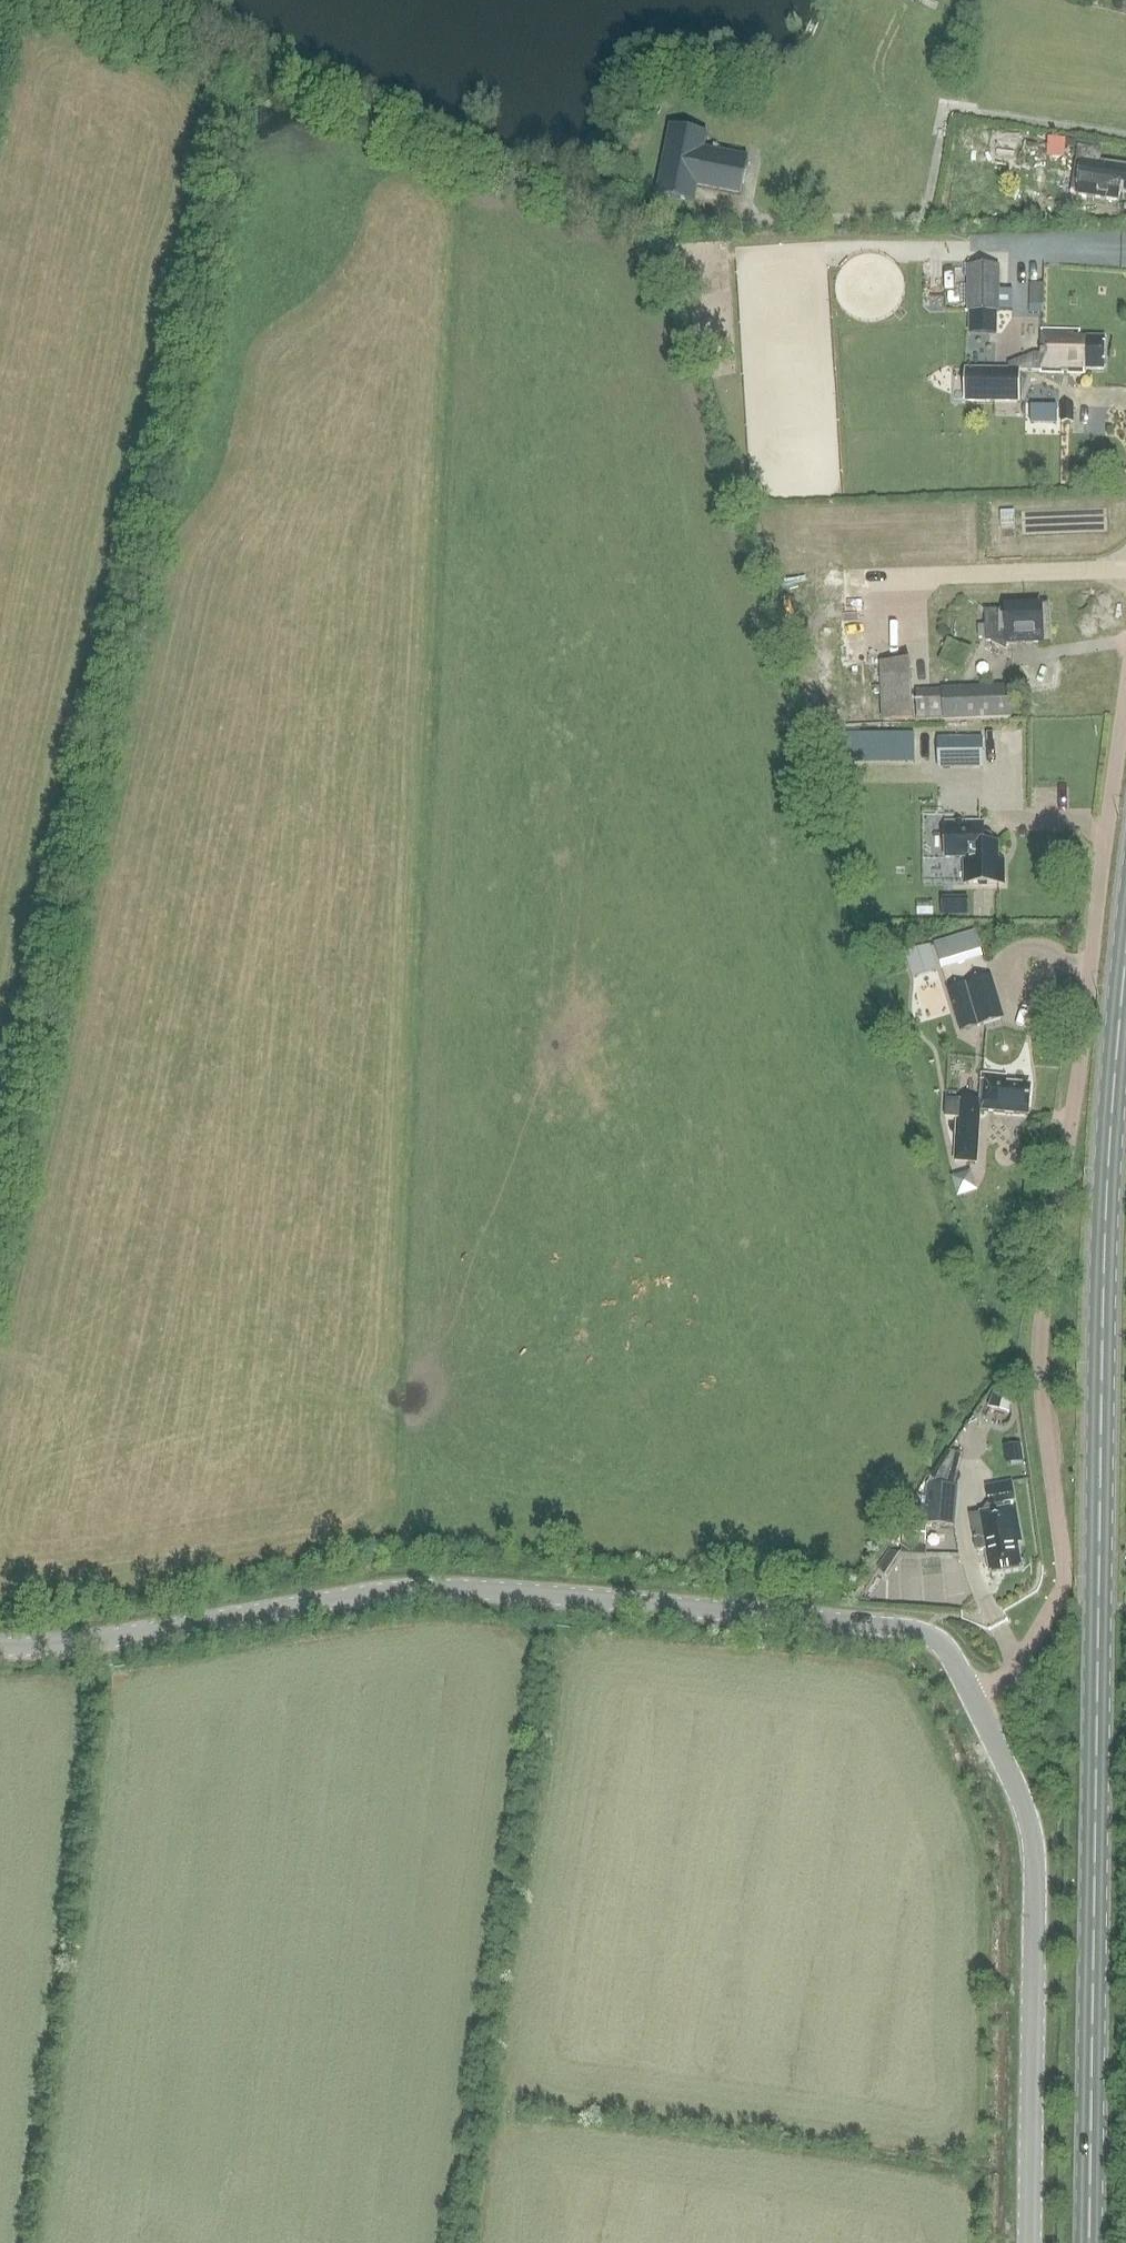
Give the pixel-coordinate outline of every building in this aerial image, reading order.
[(694,203),(697,187),(740,196),(748,158),(705,149),(708,135),(672,128),(658,195),(694,203)] [(1102,151),(1079,148),(1072,195),(1116,201),(1120,199),(1121,191),(1125,192),(1125,169),(1124,169),(1125,166),(1100,162),(1102,151)] [(967,266),(967,268),(956,268),(956,293),(967,293),(967,312),(968,312),(998,312),(1000,312),(1000,266),(967,266)] [(1044,305),(1044,284),(1031,284),(1031,305),(1044,305)] [(968,312),(968,334),(998,334),(998,312),(968,312)] [(1080,338),(1080,331),(1042,330),(1042,354),(1035,353),(1009,364),(1009,369),(1019,370),(1019,371),(1042,371),(1042,373),(1084,374),(1085,369),(1103,369),(1104,339),(1080,338)] [(1009,369),(964,369),(964,402),(1018,403),(1019,371),(1019,370),(1009,369)] [(1057,405),(1031,405),(1031,423),(1057,423),(1057,405)] [(1060,423),(1072,423),(1073,406),(1060,405),(1060,423)] [(1039,607),(1035,603),(1031,607),(1006,608),(1006,611),(986,611),(986,626),(978,627),(979,639),(987,639),(987,642),(992,641),(992,645),(1006,652),(1007,651),(1003,649),(1006,643),(1039,642),(1043,638),(1042,607),(1039,607)] [(912,720),(910,661),(880,662),(882,721),(912,720)] [(1010,719),(1009,687),(941,689),(942,721),(1010,719)] [(937,738),(937,770),(982,769),(982,737),(937,738)] [(969,884),(998,884),(1004,884),(1004,860),(998,860),(998,844),(983,844),(983,822),(946,823),(946,858),(969,858),(969,884)] [(905,953),(908,965),(933,957),(930,945),(905,953)] [(1003,1019),(990,975),(963,983),(976,1027),(1003,1019)] [(1006,1085),(1007,1077),(983,1075),(981,1102),(946,1099),(944,1118),(956,1119),(953,1162),(977,1163),(980,1111),(1020,1114),(1021,1106),(1029,1107),(1031,1087),(1006,1085)] [(952,1177),(958,1193),(976,1188),(970,1171),(952,1177)] [(999,1388),(988,1409),(1010,1414),(1010,1390),(999,1388)] [(985,1486),(989,1507),(1015,1502),(1011,1481),(985,1486)] [(927,1524),(954,1526),(958,1487),(928,1485),(926,1508),(925,1524),(927,1524)] [(925,1524),(926,1508),(916,1507),(903,1533),(901,1554),(926,1557),(927,1546),(925,1546),(927,1524),(925,1524)] [(1017,1545),(1022,1544),(1016,1509),(971,1517),(977,1552),(987,1550),(991,1573),(1021,1568),(1017,1545)]
